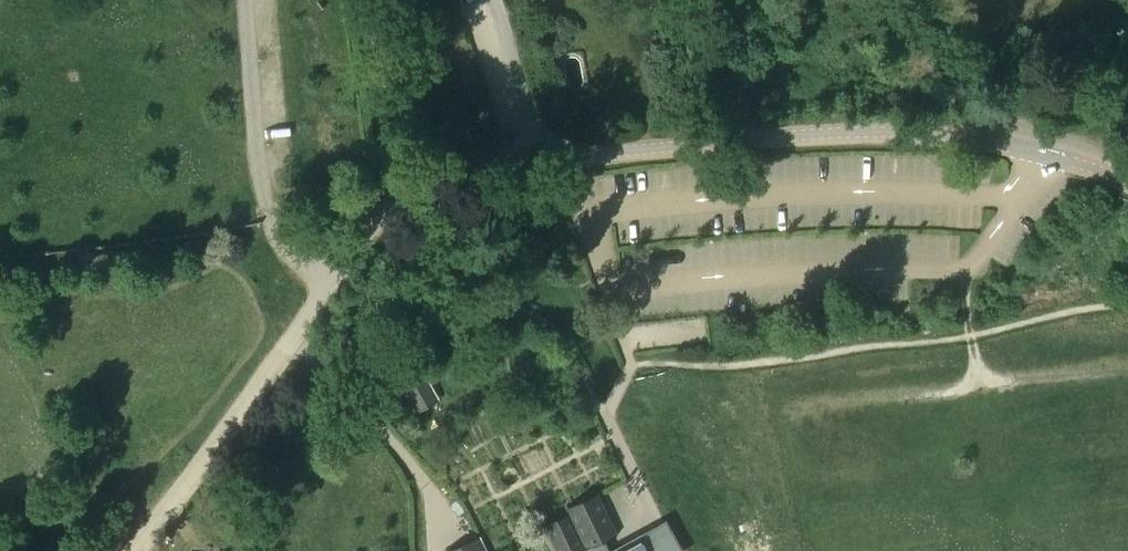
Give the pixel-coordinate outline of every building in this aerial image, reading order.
[(417,359),(393,372),(409,399),(433,386),(417,359)] [(603,542),(618,534),(598,492),(567,507),(569,512),(543,525),(555,550),(608,550),(603,542)] [(481,537),(452,550),(488,550),(481,537)] [(641,540),(620,550),(647,550),(641,540)]
